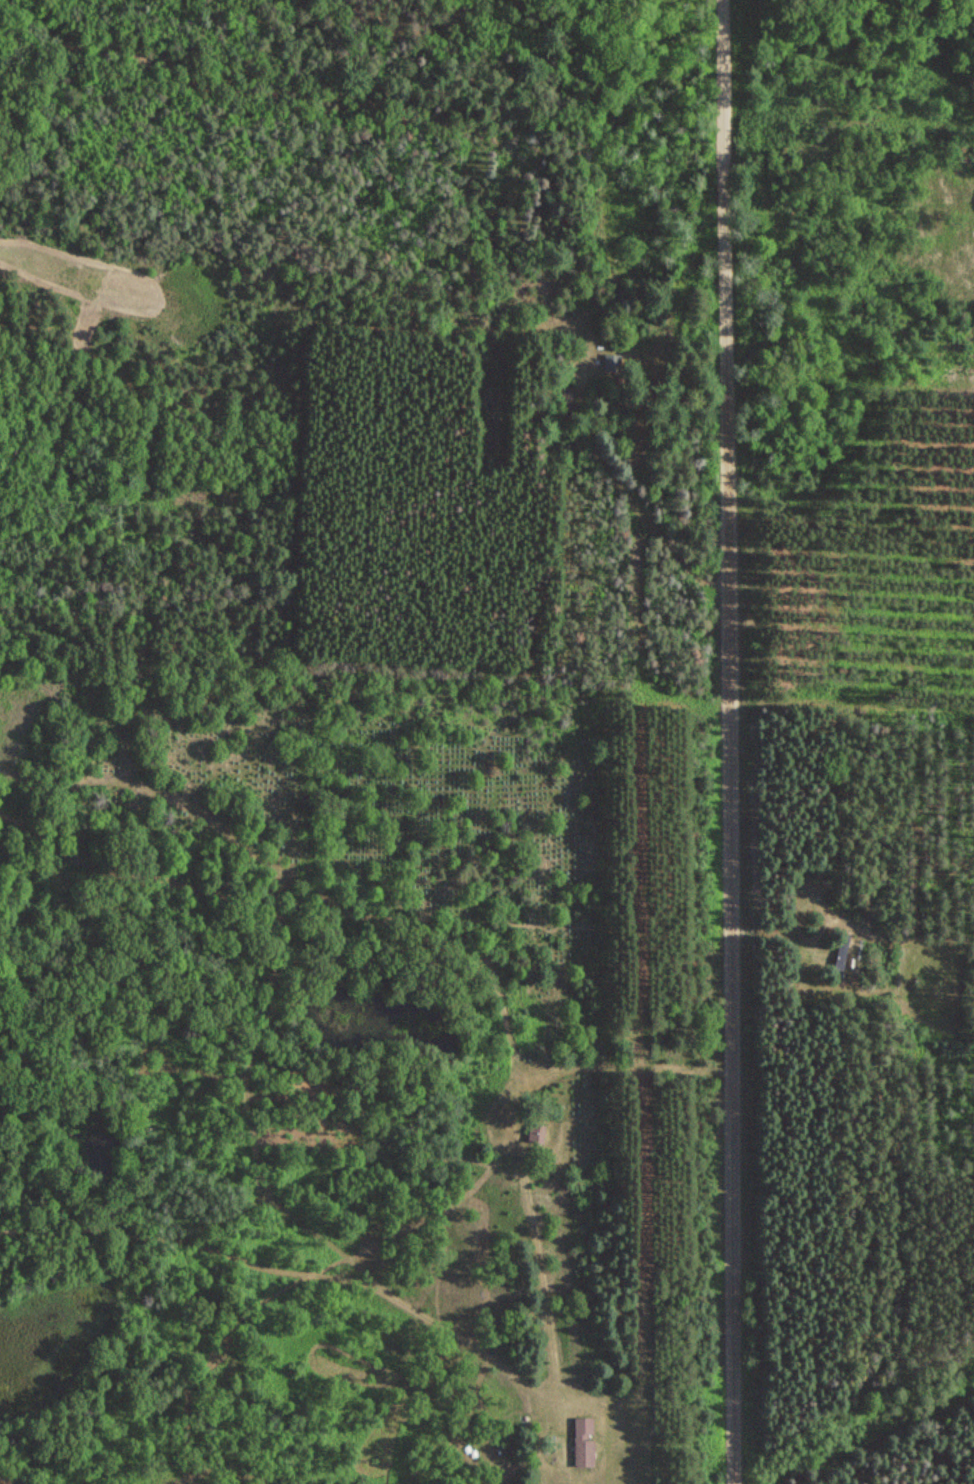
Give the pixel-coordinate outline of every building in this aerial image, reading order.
[(591,1419),(571,1419),(571,1467),(591,1467),(591,1419)]
